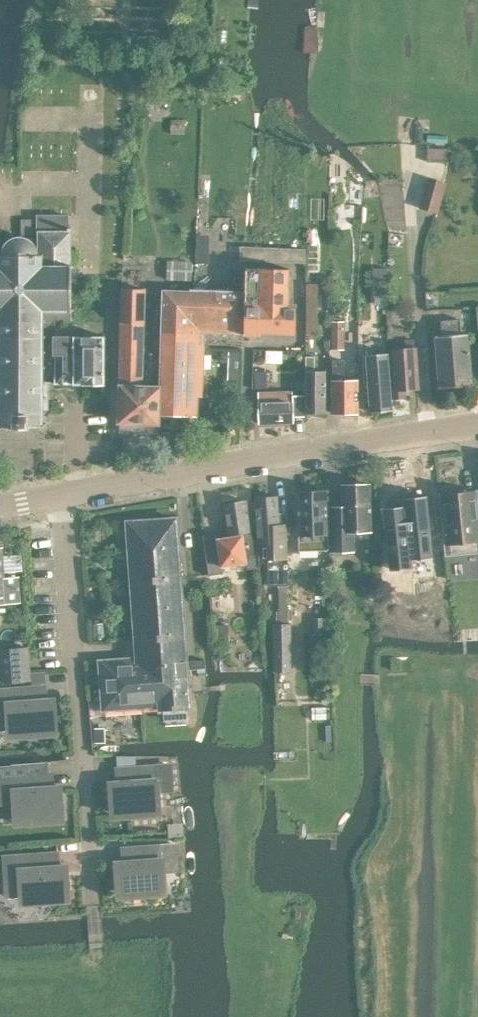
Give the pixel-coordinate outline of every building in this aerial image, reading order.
[(226,75),(226,65),(214,64),(213,74),(226,75)] [(184,118),(170,118),(171,132),(184,131),(184,118)] [(427,160),(449,161),(449,147),(428,146),(427,160)] [(432,210),(442,180),(428,176),(419,207),(432,210)] [(55,336),(54,319),(71,320),(70,310),(74,310),(74,308),(71,308),(70,266),(74,266),(74,264),(70,264),(69,225),(68,225),(67,214),(37,214),(37,246),(32,240),(30,239),(26,236),(20,234),(14,234),(10,236),(6,239),(3,242),(1,247),(0,252),(0,425),(9,425),(9,429),(12,428),(12,426),(23,426),(23,429),(27,428),(27,424),(38,425),(38,428),(40,428),(40,425),(43,424),(43,422),(40,422),(40,413),(44,413),(44,410),(49,408),(48,380),(54,380),(55,336)] [(31,218),(20,218),(20,234),(31,234),(31,218)] [(211,259),(210,232),(198,233),(199,259),(211,259)] [(251,256),(252,245),(241,245),(241,256),(251,256)] [(252,245),(251,256),(262,257),(262,246),(252,245)] [(262,246),(262,257),(272,257),(272,246),(262,246)] [(272,246),(272,257),(282,257),(283,247),(272,246)] [(283,247),(282,257),(293,258),(293,247),(283,247)] [(293,247),(293,258),(303,258),(304,248),(293,247)] [(167,261),(166,278),(191,279),(191,262),(167,261)] [(160,326),(158,383),(160,383),(158,414),(160,414),(197,415),(198,395),(203,395),(203,371),(199,371),(200,345),(204,345),(205,331),(243,333),(243,334),(247,334),(247,339),(255,339),(256,335),(259,335),(258,332),(294,333),(294,302),(286,302),(287,267),(245,266),(234,265),(234,281),(245,281),(244,289),(242,289),(194,287),(190,287),(190,289),(161,287),(160,326)] [(387,268),(375,267),(374,296),(387,296),(387,268)] [(316,282),(305,282),(305,324),(305,332),(316,332),(316,282)] [(121,286),(117,422),(118,422),(117,430),(156,432),(157,423),(160,423),(160,414),(158,414),(160,383),(158,383),(141,382),(143,287),(136,287),(121,286)] [(458,308),(459,318),(440,319),(440,334),(435,334),(438,385),(471,383),(467,332),(473,331),(471,307),(458,308)] [(343,348),(343,320),(332,320),(332,348),(343,348)] [(55,336),(54,380),(54,382),(104,382),(104,334),(74,334),(74,336),(55,336)] [(404,388),(418,387),(415,345),(391,347),(393,386),(390,387),(391,398),(405,397),(404,388)] [(228,351),(227,368),(238,369),(239,351),(228,351)] [(376,352),(365,353),(367,379),(369,409),(391,407),(390,398),(391,398),(390,387),(389,387),(386,352),(376,352)] [(314,355),(304,355),(304,411),(324,410),(325,368),(314,368),(314,355)] [(332,411),(357,411),(356,379),(343,378),(343,359),(332,359),(332,411)] [(255,387),(266,387),(265,370),(254,370),(255,387)] [(292,415),(304,414),(302,393),(292,394),(291,390),(257,391),(258,421),(292,420),(292,415)] [(355,531),(372,530),(370,481),(342,482),(342,505),(330,505),(332,551),(355,550),(355,531)] [(297,490),(297,534),(298,549),(327,548),(326,489),(297,490)] [(440,493),(445,551),(477,548),(477,525),(475,489),(440,493)] [(427,494),(406,495),(407,503),(411,551),(412,551),(431,550),(429,525),(427,525),(427,515),(428,510),(427,494)] [(278,524),(276,495),(255,497),(257,525),(256,525),(257,542),(265,542),(267,584),(286,584),(285,524),(278,524)] [(226,532),(202,537),(209,576),(223,574),(221,566),(246,562),(245,559),(255,557),(244,500),(221,504),(226,532)] [(407,503),(388,504),(389,520),(391,525),(392,535),(390,535),(392,560),(412,558),(412,551),(411,551),(407,503)] [(137,656),(101,659),(104,709),(160,705),(160,709),(189,707),(187,668),(205,666),(205,658),(186,659),(176,516),(127,520),(137,656)] [(19,602),(17,575),(3,576),(1,547),(0,547),(0,603),(19,602)] [(447,573),(445,554),(436,555),(438,574),(447,573)] [(246,614),(245,602),(257,602),(256,577),(219,578),(220,614),(246,614)] [(383,598),(391,597),(391,588),(382,588),(383,598)] [(328,616),(312,616),(312,619),(312,631),(328,631),(328,616)] [(227,622),(217,623),(218,639),(228,638),(227,622)] [(279,622),(271,622),(272,642),(273,671),(290,670),(289,642),(289,622),(287,622),(279,622)] [(27,647),(2,648),(4,681),(29,679),(27,647)] [(31,673),(32,682),(44,681),(43,672),(31,673)] [(53,698),(45,698),(44,685),(0,689),(0,726),(8,726),(8,730),(55,726),(53,698)] [(105,741),(104,726),(94,727),(95,742),(105,741)] [(135,754),(116,754),(116,763),(135,762),(135,754)] [(118,781),(109,782),(112,810),(159,807),(158,791),(173,790),(171,764),(153,765),(116,768),(118,781)] [(0,777),(0,803),(17,802),(19,817),(62,814),(60,785),(52,786),(51,773),(43,773),(42,766),(25,767),(25,775),(0,777)] [(165,886),(163,858),(160,858),(159,845),(123,848),(124,861),(116,861),(118,890),(165,886)] [(8,894),(20,893),(21,897),(68,894),(66,865),(58,865),(57,852),(3,856),(6,894),(8,894)]
